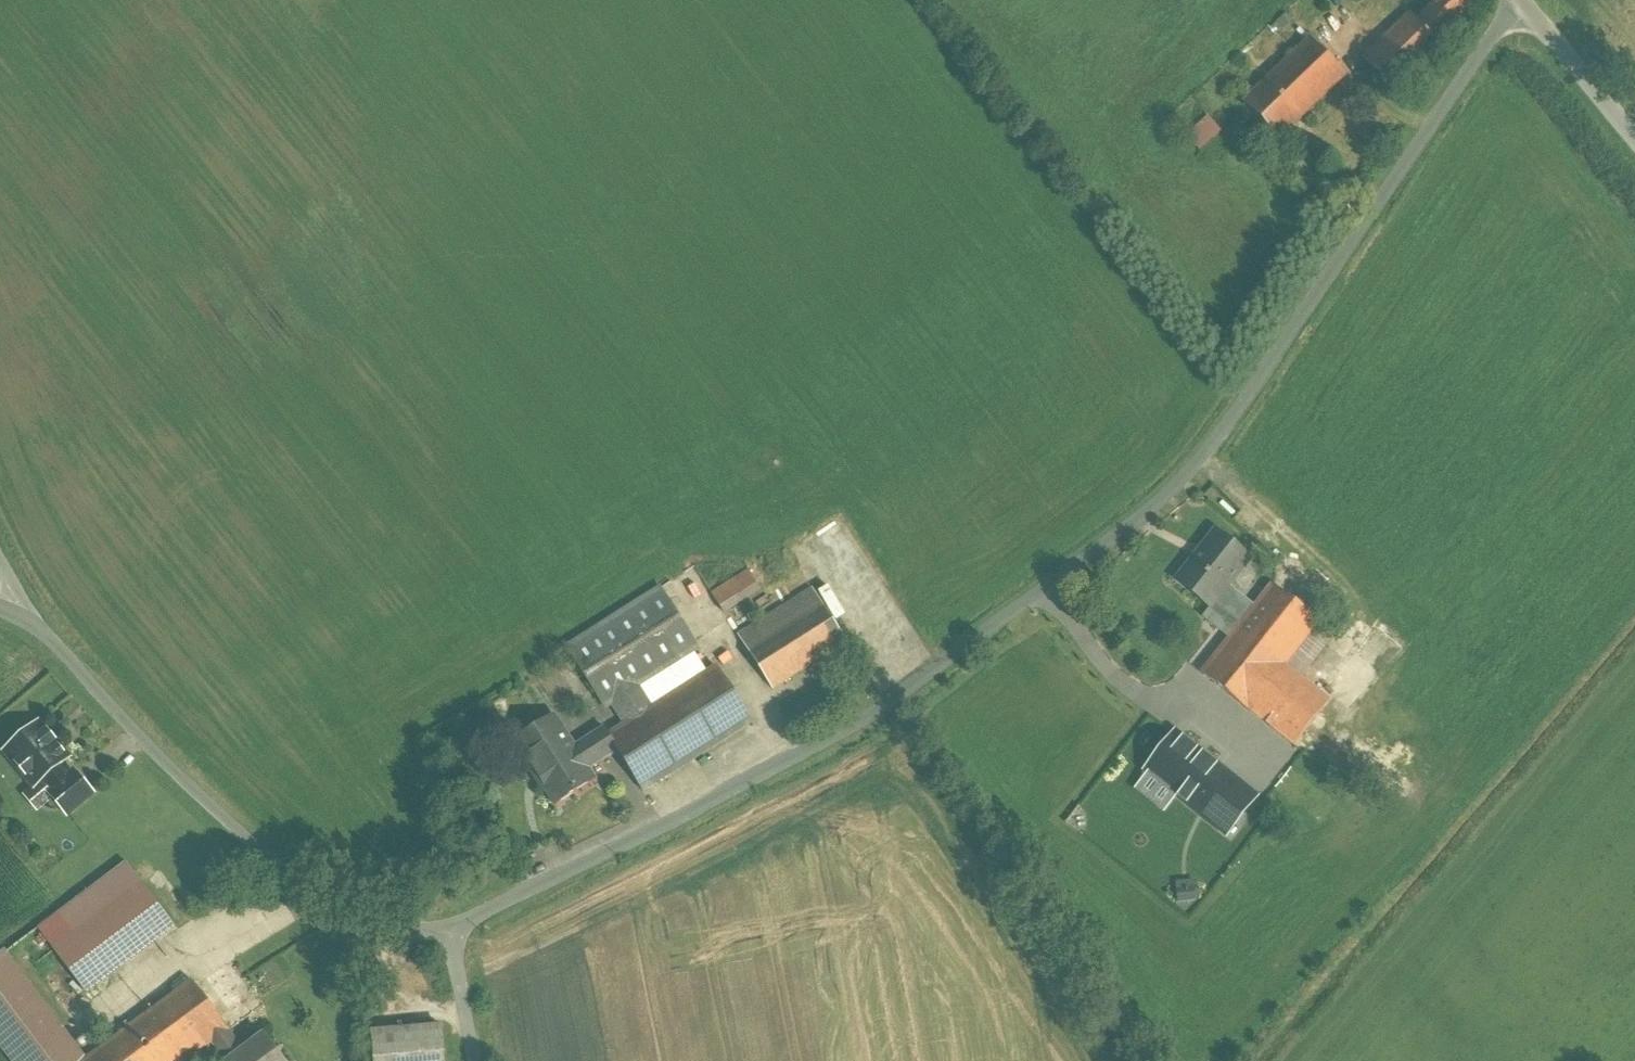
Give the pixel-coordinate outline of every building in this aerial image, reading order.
[(1412,16),(1365,61),(1395,92),(1477,13),(1465,0),(1440,0),(1417,22),(1412,16)] [(1273,74),(1310,114),(1347,77),(1310,39),(1273,74)] [(1310,114),(1273,74),(1243,102),(1282,141),(1310,114)] [(1219,132),(1208,119),(1190,134),(1201,147),(1219,132)] [(1157,267),(1148,258),(1142,264),(1152,273),(1157,267)] [(1216,605),(1231,586),(1250,560),(1218,534),(1178,581),(1212,608),(1216,605)] [(749,571),(713,595),(725,614),(762,590),(749,571)] [(1231,586),(1216,605),(1243,626),(1257,608),(1231,586)] [(1318,623),(1272,587),(1257,608),(1243,626),(1204,673),(1296,747),(1331,702),(1286,666),(1318,623)] [(614,703),(628,725),(651,711),(688,767),(754,724),(718,668),(655,708),(641,687),(701,649),(662,589),(568,650),(606,708),(614,703)] [(770,692),(844,644),(811,593),(737,641),(770,692)] [(646,793),(688,767),(651,711),(628,725),(610,736),(619,750),(646,793)] [(619,750),(610,736),(606,730),(577,749),(553,717),(515,743),(557,806),(595,781),(590,769),(619,750)] [(35,725),(0,758),(0,760),(29,790),(35,785),(46,797),(41,802),(64,826),(95,795),(74,774),(65,782),(56,773),(70,760),(35,725)] [(1254,799),(1176,737),(1148,771),(1226,833),(1254,799)] [(175,927),(127,864),(65,910),(39,930),(88,992),(175,927)] [(4,952),(0,955),(0,1041),(15,1060),(189,1060),(213,1043),(227,1031),(229,1030),(193,982),(85,1060),(4,952)] [(371,1036),(373,1060),(441,1060),(439,1030),(371,1036)] [(227,1060),(231,1060),(243,1052),(227,1031),(213,1043),(227,1060)] [(243,1052),(231,1060),(284,1060),(265,1036),(243,1052)]
